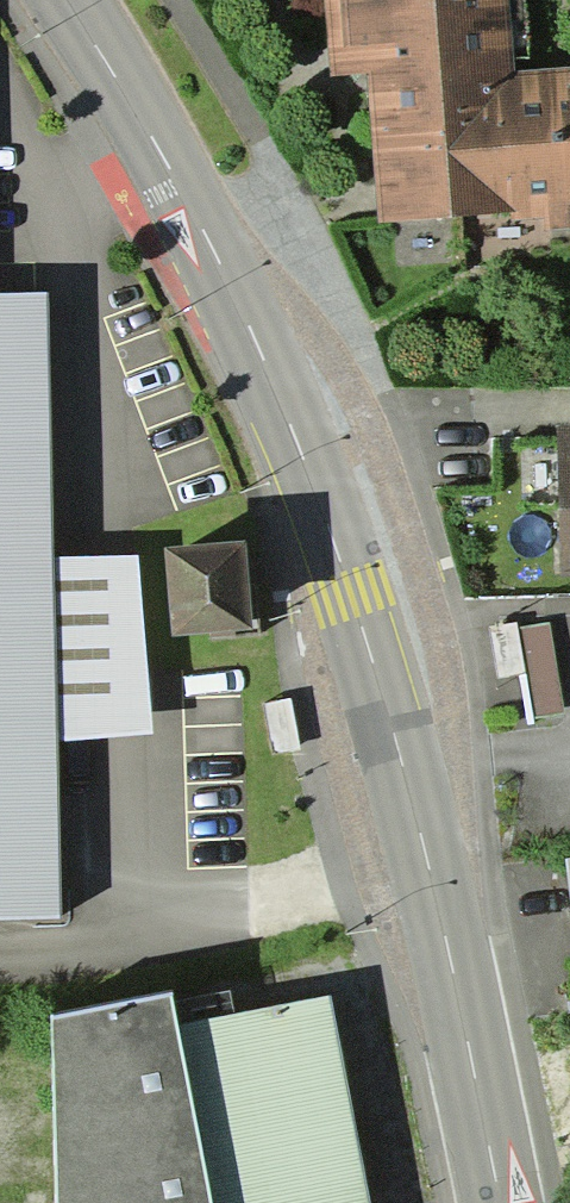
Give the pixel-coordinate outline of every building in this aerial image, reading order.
[(378,223),(512,213),(513,221),(543,219),(543,230),(569,229),(569,68),(514,71),(513,58),(510,0),(324,0),(330,76),(367,73),(378,223)] [(513,58),(527,57),(524,0),(510,0),(513,58)] [(61,915),(57,742),(53,558),(46,288),(0,289),(0,916),(61,915)] [(557,426),(560,577),(569,576),(569,425),(557,426)] [(243,539),(163,547),(172,633),(252,626),(243,539)] [(137,555),(53,558),(57,742),(151,731),(137,555)] [(53,1017),(57,1202),(211,1202),(178,1023),(174,1001),(171,991),(53,1017)] [(230,991),(174,1001),(178,1023),(234,1013),(230,991)] [(178,1023),(211,1202),(370,1202),(331,995),(234,1013),(178,1023)]
